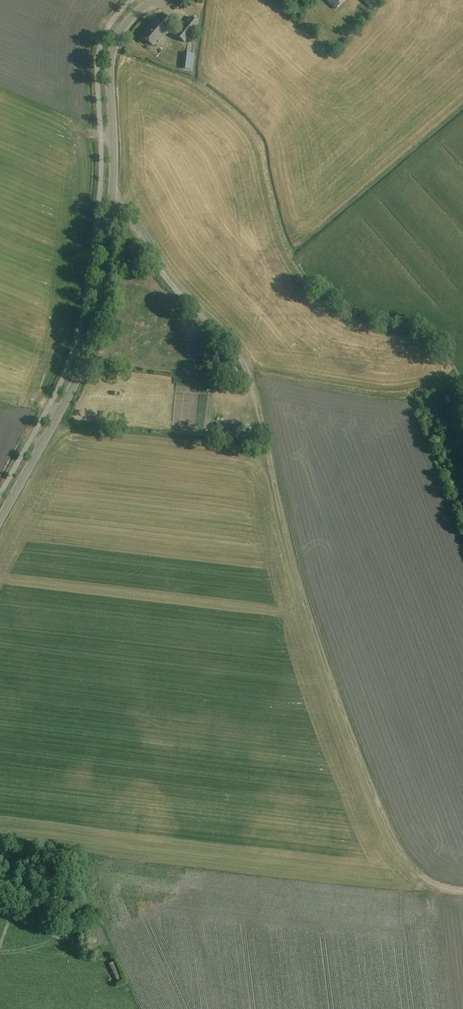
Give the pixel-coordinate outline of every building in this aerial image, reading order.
[(344,0),(327,0),(336,9),(344,0)] [(374,11),(380,3),(376,0),(361,0),(374,11)] [(190,16),(175,34),(184,42),(196,29),(194,28),(198,23),(190,16)] [(159,43),(167,32),(170,29),(156,18),(154,21),(147,29),(149,30),(143,37),(154,45),(157,41),(159,43)]
